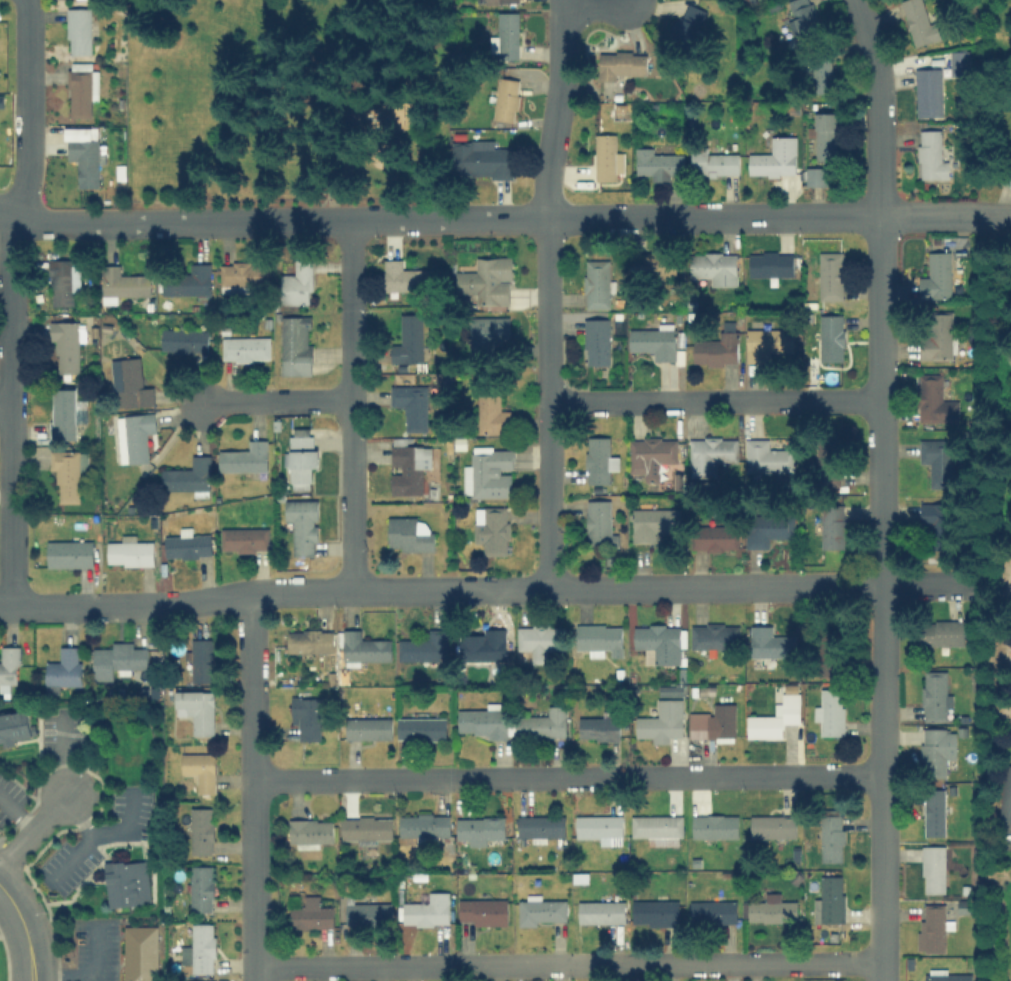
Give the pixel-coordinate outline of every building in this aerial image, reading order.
[(810,0),(789,0),(787,1),(799,36),(820,28),(810,0)] [(935,39),(925,0),(900,0),(912,45),(935,39)] [(668,40),(694,47),(705,9),(686,4),(682,20),(674,18),(668,40)] [(89,53),(89,7),(67,7),(67,53),(89,53)] [(517,11),(497,11),(497,58),(517,58),(517,11)] [(969,50),(949,50),(950,76),(970,75),(969,50)] [(597,76),(646,76),(646,51),(597,51),(597,76)] [(68,117),(91,117),(91,100),(98,100),(98,71),(91,71),(91,62),(69,62),(68,117)] [(834,92),(834,62),(811,62),(811,92),(834,92)] [(941,68),(914,69),(916,117),(942,116),(941,68)] [(519,79),(497,77),(493,118),(514,121),(519,79)] [(813,159),(835,159),(835,112),(813,112),(813,159)] [(97,126),(64,127),(65,160),(77,159),(78,190),(98,190),(98,161),(105,161),(105,144),(97,144),(97,126)] [(946,178),(946,159),(940,159),(940,129),(918,129),(918,178),(946,178)] [(594,180),(616,180),(616,133),(594,133),(594,180)] [(769,135),(769,153),(747,153),(747,176),(796,176),(796,135),(769,135)] [(451,140),(451,178),(511,177),(511,148),(494,148),(494,139),(451,140)] [(654,147),(635,147),(635,178),(682,179),(682,152),(654,152),(654,147)] [(738,174),(738,151),(690,151),(690,174),(738,174)] [(1010,186),(1010,158),(999,180),(1010,186)] [(827,167),(805,167),(805,186),(827,185),(827,167)] [(791,251),(747,251),(747,276),(791,276),(791,251)] [(843,300),(842,251),(818,252),(818,300),(843,300)] [(918,297),(949,297),(949,251),(928,251),(928,276),(918,276),(918,297)] [(677,278),(677,252),(640,252),(640,278),(677,278)] [(690,277),(709,277),(709,285),(736,285),(736,252),(690,252),(690,277)] [(510,256),(474,256),(474,271),(454,271),(453,293),(474,293),(474,304),(510,304),(510,256)] [(279,303),(311,303),(311,259),(293,259),(293,272),(279,272),(279,303)] [(383,259),(383,290),(431,290),(431,269),(402,269),(402,259),(383,259)] [(583,307),(608,307),(608,259),(583,259),(583,307)] [(80,291),(79,260),(49,261),(50,306),(72,305),(72,291),(80,291)] [(219,261),(219,289),(266,289),(266,261),(219,261)] [(210,294),(210,263),(188,263),(188,274),(160,274),(160,294),(210,294)] [(101,264),(101,302),(119,302),(119,294),(149,294),(149,274),(119,274),(119,264),(101,264)] [(952,358),(952,312),(926,312),(926,335),(920,335),(920,358),(952,358)] [(421,361),(421,313),(399,313),(399,344),(392,344),(392,361),(421,361)] [(819,361),(843,362),(843,315),(819,314),(819,361)] [(311,374),(311,315),(280,315),(280,374),(311,374)] [(509,316),(469,316),(469,348),(509,348),(509,316)] [(609,365),(608,318),(583,319),(585,366),(609,365)] [(78,340),(83,340),(83,321),(53,321),(53,373),(78,373),(78,340)] [(651,350),(651,360),(675,360),(676,327),(629,326),(628,350),(651,350)] [(745,361),(769,361),(769,351),(791,351),(791,328),(745,328),(745,361)] [(207,353),(207,330),(161,329),(160,351),(207,353)] [(718,340),(692,340),(692,362),(736,362),(736,330),(718,330),(718,340)] [(269,337),(221,338),(221,361),(269,360),(269,337)] [(141,387),(140,357),(118,358),(119,372),(113,373),(115,407),(153,406),(152,387),(141,387)] [(942,373),(918,373),(918,421),(942,421),(942,373)] [(390,386),(390,407),(404,406),(405,431),(427,431),(426,386),(390,386)] [(476,433),(508,433),(508,409),(498,409),(498,387),(476,387),(476,433)] [(76,389),(53,388),(53,423),(49,423),(49,439),(75,439),(76,389)] [(147,462),(146,435),(155,435),(153,412),(123,414),(125,463),(147,462)] [(317,448),(310,448),(310,427),(288,427),(288,450),(283,450),(283,466),(289,466),(289,488),(310,488),(310,468),(317,468),(317,448)] [(585,482),(608,482),(608,436),(585,436),(585,482)] [(627,437),(627,471),(640,471),(640,480),(660,480),(660,462),(677,462),(677,436),(627,437)] [(421,494),(420,469),(430,469),(430,446),(412,446),(412,437),(390,437),(390,465),(399,465),(399,473),(390,473),(390,494),(421,494)] [(689,477),(715,477),(715,462),(736,462),(736,438),(688,438),(689,477)] [(744,472),(792,472),(792,449),(769,449),(769,438),(744,438),(744,472)] [(928,486),(952,486),(952,438),(918,438),(918,466),(928,466),(928,486)] [(265,470),(265,439),(247,439),(247,450),(218,450),(218,470),(265,470)] [(843,478),(843,443),(816,443),(816,478),(843,478)] [(511,497),(511,446),(471,446),(471,462),(462,462),(462,497),(511,497)] [(49,451),(49,470),(57,470),(57,503),(79,503),(78,450),(49,451)] [(209,455),(190,455),(190,467),(160,467),(160,491),(209,491),(209,455)] [(316,498),(284,498),(284,520),(292,520),(292,554),(316,554),(316,498)] [(610,534),(609,500),(586,500),(587,543),(618,543),(617,534),(610,534)] [(952,502),(920,502),(920,549),(952,549),(952,502)] [(482,554),(508,554),(508,506),(473,506),(473,542),(482,542),(482,554)] [(654,530),(677,530),(677,507),(631,508),(631,541),(655,541),(654,530)] [(820,548),(843,548),(843,507),(820,507),(820,548)] [(768,547),(768,537),(791,537),(792,515),(745,514),(745,547),(768,547)] [(387,550),(432,550),(432,526),(421,526),(421,516),(387,516),(387,550)] [(734,549),(734,525),(691,525),(691,549),(734,549)] [(209,535),(193,535),(193,528),(175,527),(175,537),(164,537),(164,556),(209,557),(209,535)] [(267,551),(267,527),(220,527),(220,551),(267,551)] [(106,565),(152,565),(152,540),(136,540),(136,535),(119,535),(119,542),(106,542),(106,565)] [(48,539),(48,566),(92,566),(92,539),(48,539)] [(962,620),(922,620),(922,644),(962,644),(962,620)] [(621,655),(621,623),(575,623),(575,647),(586,647),(586,655),(621,655)] [(654,663),(682,663),(682,635),(681,635),(681,623),(632,623),(632,648),(654,648),(654,663)] [(690,648),(729,648),(729,623),(690,623),(690,648)] [(750,656),(796,656),(796,636),(772,635),(772,624),(750,624),(750,656)] [(516,651),(530,650),(530,664),(546,664),(546,650),(565,650),(565,626),(516,626),(516,651)] [(397,659),(445,659),(445,628),(425,628),(425,639),(397,639),(397,659)] [(505,628),(483,629),(483,634),(458,635),(459,661),(505,660),(505,628)] [(361,629),(341,629),(341,660),(391,660),(391,639),(360,639),(361,629)] [(287,653),(333,652),(333,630),(286,630),(287,653)] [(818,663),(841,663),(841,630),(818,630),(818,663)] [(190,682),(211,682),(213,639),(191,639),(190,682)] [(92,680),(112,679),(112,669),(146,668),(145,646),(134,646),(133,641),(111,641),(111,646),(92,646),(92,680)] [(0,645),(0,691),(9,691),(10,684),(18,684),(18,646),(0,645)] [(81,646),(58,646),(58,660),(45,659),(45,684),(81,685),(81,646)] [(921,720),(948,720),(949,693),(946,693),(946,670),(921,670),(921,720)] [(842,735),(843,688),(820,688),(820,699),(813,699),(813,724),(820,724),(819,734),(842,735)] [(212,734),(212,690),(174,690),(174,713),(192,713),(192,734),(212,734)] [(799,691),(781,691),(781,703),(773,703),(773,714),(746,714),(746,737),(781,737),(781,724),(799,724),(799,691)] [(318,696),(290,696),(290,724),(298,724),(298,739),(318,739),(318,696)] [(682,698),(656,698),(656,715),(635,715),(634,740),(682,741),(682,698)] [(688,739),(734,739),(733,703),(711,703),(711,712),(688,713),(688,739)] [(515,716),(515,736),(566,736),(566,706),(546,706),(546,716),(515,716)] [(456,707),(456,736),(506,736),(506,708),(456,707)] [(31,740),(27,709),(0,713),(0,744),(31,740)] [(390,716),(344,716),(344,738),(390,738),(390,716)] [(396,739),(445,739),(445,716),(396,716),(396,739)] [(618,739),(618,716),(577,716),(577,739),(618,739)] [(944,759),(954,759),(954,727),(921,727),(920,776),(944,776),(944,759)] [(214,752),(180,752),(180,773),(193,773),(193,793),(214,793),(214,752)] [(1005,763),(998,820),(1010,822),(1010,764),(1005,763)] [(943,788),(923,788),(923,835),(943,835),(943,788)] [(190,852),(212,852),(212,807),(190,807),(190,852)] [(841,861),(841,808),(819,808),(819,861),(841,861)] [(448,836),(448,813),(399,813),(399,836),(448,836)] [(737,814),(690,814),(690,837),(737,837),(737,814)] [(563,815),(517,815),(517,840),(563,840),(563,815)] [(576,838),(599,838),(599,845),(622,845),(621,815),(575,816),(576,838)] [(681,815),(630,815),(630,835),(641,835),(641,844),(681,844),(681,815)] [(749,837),(791,837),(791,815),(749,815),(749,837)] [(391,840),(391,816),(341,816),(341,840),(391,840)] [(456,816),(456,843),(503,843),(503,816),(456,816)] [(331,846),(331,819),(289,819),(289,846),(331,846)] [(943,892),(942,845),(921,845),(922,892),(943,892)] [(146,858),(103,861),(106,906),(150,904),(146,858)] [(212,910),(212,865),(188,865),(188,910),(212,910)] [(813,896),(813,921),(841,921),(841,875),(819,875),(819,896),(813,896)] [(427,892),(427,902),(402,902),(402,924),(448,924),(448,892),(427,892)] [(795,900),(780,900),(780,893),(763,892),(762,901),(747,901),(747,921),(795,922),(795,900)] [(536,921),(566,921),(566,900),(540,900),(540,894),(526,894),(526,900),(517,900),(517,926),(536,926),(536,921)] [(320,895),(300,895),(300,904),(289,904),(289,928),(333,928),(333,905),(320,905),(320,895)] [(457,898),(457,924),(506,924),(506,898),(457,898)] [(624,900),(577,900),(577,922),(624,922),(624,900)] [(631,901),(631,926),(678,925),(677,900),(631,901)] [(689,900),(689,921),(735,921),(735,900),(689,900)] [(345,922),(391,922),(391,901),(345,901),(345,922)] [(917,951),(944,951),(944,904),(923,904),(923,920),(917,920),(917,951)] [(191,922),(191,945),(180,945),(180,972),(213,972),(213,922),(191,922)] [(122,925),(122,980),(157,980),(157,925),(122,925)] [(971,969),(924,969),(924,980),(971,980),(971,969)]
